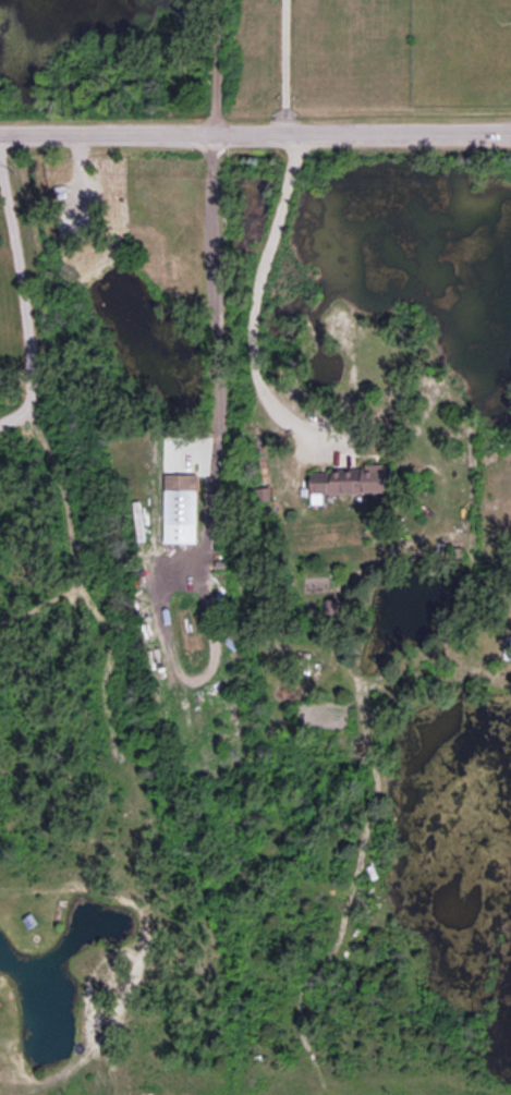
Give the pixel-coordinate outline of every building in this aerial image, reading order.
[(391,492),(391,464),(366,464),(366,470),(311,471),(311,494),(391,492)] [(197,475),(165,474),(164,543),(197,543),(197,475)]
